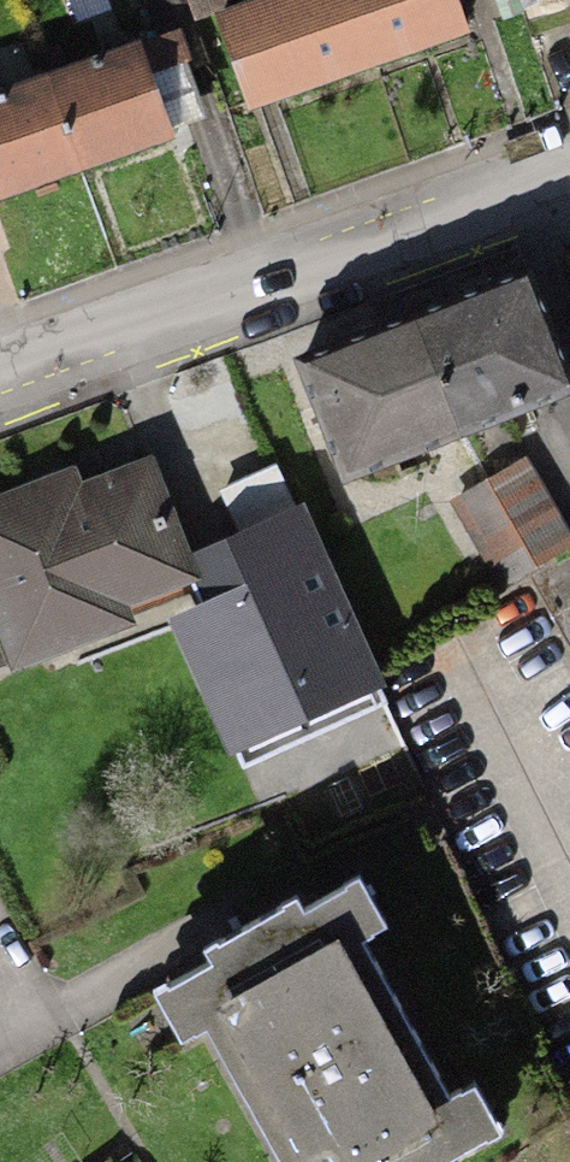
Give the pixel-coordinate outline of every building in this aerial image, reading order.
[(195,21),(235,8),(232,0),(188,0),(195,21)] [(214,15),(249,112),(380,66),(357,0),(257,0),(235,8),(214,15)] [(380,66),(470,36),(458,0),(357,0),(380,66)] [(180,29),(51,75),(85,173),(175,141),(152,75),(191,61),(180,29)] [(0,92),(0,202),(85,173),(51,75),(0,92)] [(298,363),(345,483),(569,395),(569,373),(530,272),(298,363)] [(203,580),(192,554),(153,455),(86,480),(79,461),(0,492),(0,645),(11,674),(136,626),(129,608),(203,580)] [(450,499),(499,585),(569,545),(569,535),(526,457),(450,499)] [(169,619),(230,757),(235,754),(243,771),(387,708),(379,691),(387,688),(306,504),(297,508),(278,465),(222,490),(241,533),(192,554),(203,580),(212,600),(169,619)] [(157,995),(183,1043),(211,1028),(285,1161),(459,1161),(507,1136),(478,1083),(450,1098),(366,946),(392,932),(364,881),(305,913),(298,900),(204,952),(211,965),(157,995)]
